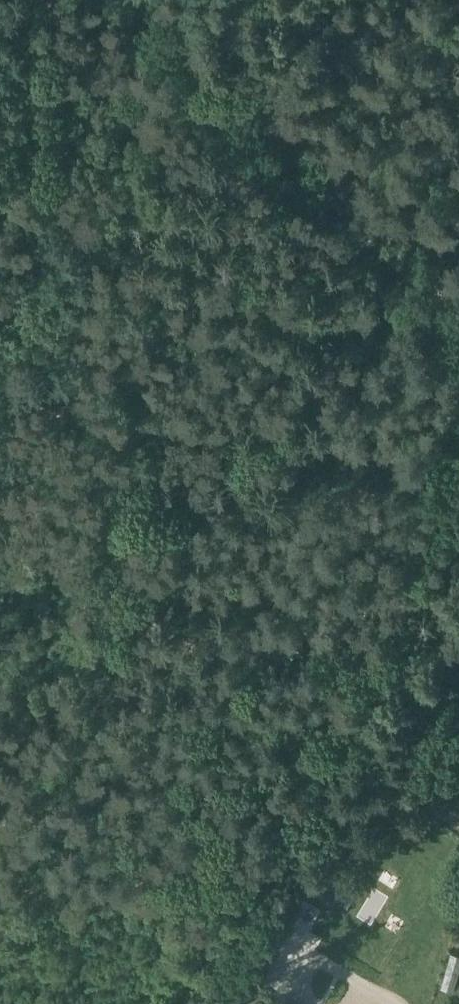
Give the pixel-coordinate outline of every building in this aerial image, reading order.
[(333,874),(320,896),(331,902),(344,880),(333,874)]
